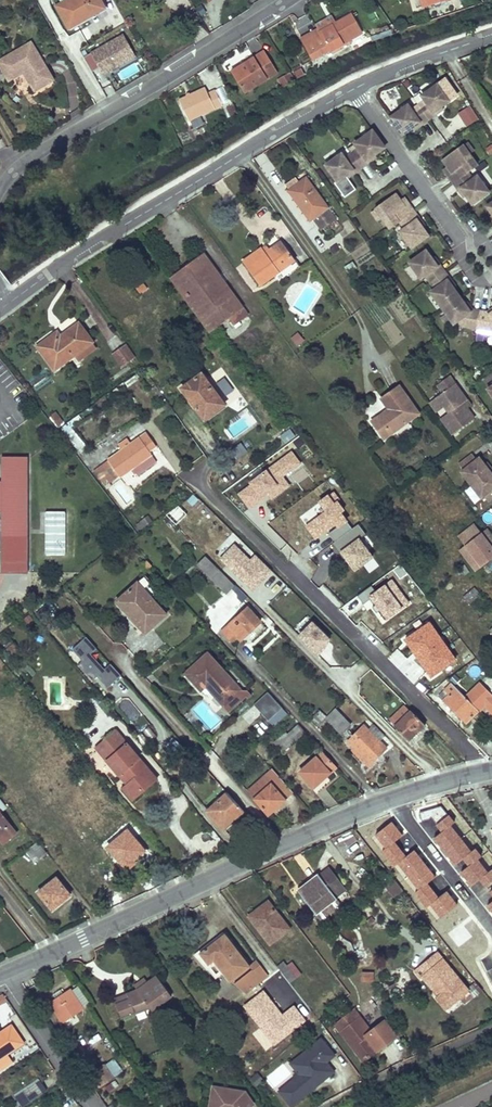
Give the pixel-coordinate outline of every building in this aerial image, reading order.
[(70,28),(88,18),(86,15),(103,5),(101,0),(54,0),(70,28)] [(423,13),(430,11),(427,0),(419,0),(423,13)] [(430,11),(452,4),(451,0),(427,0),(430,11)] [(103,5),(86,15),(88,18),(105,8),(103,5)] [(312,59),(329,49),(330,51),(360,33),(349,14),(334,23),(318,32),(319,33),(303,42),(312,59)] [(318,32),(334,23),(332,19),(316,28),(318,32)] [(303,42),(319,33),(318,32),(316,28),(300,38),(303,42)] [(84,56),(93,71),(99,67),(104,76),(137,56),(123,32),(84,56)] [(0,61),(0,64),(9,80),(23,72),(35,90),(52,79),(31,43),(0,61)] [(250,57),(260,70),(269,63),(260,50),(250,57)] [(243,94),(275,71),(269,63),(260,70),(250,57),(228,73),(243,94)] [(297,65),(290,70),(294,75),(301,70),(297,65)] [(280,75),(287,83),(292,79),(286,71),(280,75)] [(450,101),(438,84),(422,96),(425,100),(418,105),(428,119),(436,114),(434,112),(442,106),(450,101)] [(191,124),(221,107),(213,93),(207,97),(203,91),(179,104),(191,124)] [(458,111),(467,127),(479,120),(471,104),(458,111)] [(428,119),(418,105),(411,110),(407,105),(400,111),(402,114),(393,120),(392,121),(402,135),(412,128),(419,123),(421,125),(428,119)] [(402,114),(400,111),(391,117),(393,120),(402,114)] [(372,134),(370,131),(361,137),(363,141),(372,134)] [(384,147),(374,133),(372,134),(363,141),(361,137),(354,143),(357,148),(350,153),(360,167),(368,162),(366,160),(374,154),(384,147)] [(446,166),(451,173),(447,176),(452,183),(467,173),(476,166),(462,145),(441,160),(446,166)] [(360,167),(350,153),(343,158),(340,153),(324,165),(336,181),(344,176),(351,170),(353,172),(360,167)] [(442,169),(447,176),(451,173),(446,166),(442,169)] [(452,183),(458,191),(460,189),(465,197),(471,204),(487,193),(481,183),(476,187),(467,173),(452,183)] [(286,185),(289,189),(300,182),(297,177),(286,185)] [(289,189),(288,190),(310,221),(313,219),(321,230),(336,219),(328,208),(329,207),(307,177),(300,182),(289,189)] [(243,198),(244,184),(220,184),(220,197),(243,198)] [(373,209),(388,229),(398,222),(412,212),(407,205),(403,207),(398,201),(393,194),(373,209)] [(398,201),(403,207),(407,205),(402,198),(398,201)] [(398,222),(408,236),(403,239),(410,248),(426,237),(420,229),(415,221),(417,220),(412,212),(398,222)] [(262,248),(242,261),(259,284),(295,259),(281,240),(265,251),(262,248)] [(419,269),(429,282),(443,272),(437,265),(435,266),(430,259),(424,251),(407,262),(414,272),(419,269)] [(203,253),(170,276),(210,331),(229,318),(234,325),(248,314),(203,253)] [(451,289),(446,281),(448,280),(443,272),(429,282),(434,289),(429,293),(451,324),(456,321),(460,326),(476,329),(478,311),(470,310),(467,311),(462,304),(451,289)] [(135,285),(140,294),(148,288),(143,280),(135,285)] [(488,315),(487,313),(478,311),(476,329),(482,330),(491,331),(491,313),(488,315)] [(57,332),(37,345),(54,369),(76,353),(92,342),(92,341),(79,323),(61,336),(57,332)] [(482,330),(476,329),(474,337),(481,338),(482,330)] [(291,339),(299,346),(305,339),(297,332),(291,339)] [(92,342),(76,353),(80,358),(95,347),(92,342)] [(122,366),(136,356),(127,343),(112,353),(122,366)] [(202,373),(182,388),(205,418),(224,404),(202,373)] [(436,385),(441,392),(453,383),(448,376),(436,385)] [(438,418),(450,435),(473,418),(465,407),(461,402),(465,400),(453,383),(441,392),(433,397),(441,407),(443,406),(447,412),(438,418)] [(372,420),(384,437),(418,414),(399,386),(381,399),(388,409),(372,420)] [(441,407),(433,397),(426,402),(434,412),(441,407)] [(55,411),(50,416),(59,426),(65,421),(55,411)] [(291,428),(281,434),(285,441),(295,435),(291,428)] [(126,447),(99,466),(110,482),(119,475),(120,475),(130,468),(142,460),(151,453),(149,450),(155,445),(146,433),(131,443),(129,442),(125,445),(126,447)] [(262,501),(265,505),(292,486),(284,475),(302,462),(293,449),(234,491),(249,511),(262,501)] [(472,485),(490,471),(485,464),(479,457),(477,459),(472,452),(460,462),(465,469),(461,471),(472,485)] [(2,511),(1,570),(27,571),(28,456),(2,456),(2,480),(0,480),(0,511),(2,511)] [(142,460),(130,468),(135,476),(147,468),(142,460)] [(472,485),(482,497),(484,496),(484,495),(489,502),(491,500),(491,474),(490,471),(472,485)] [(44,511),(44,555),(67,555),(67,511),(44,511)] [(334,540),(353,572),(364,566),(368,573),(380,566),(362,535),(365,533),(360,525),(334,540)] [(483,567),(491,561),(491,534),(488,529),(482,534),(467,546),(483,567)] [(234,542),(218,558),(253,592),(274,570),(255,553),(250,558),(234,542)] [(461,551),(477,572),(483,567),(467,546),(461,551)] [(205,558),(197,565),(224,594),(233,586),(205,558)] [(393,579),(377,591),(372,584),(343,606),(350,616),(369,601),(384,621),(410,602),(393,579)] [(137,583),(121,598),(136,614),(132,618),(145,632),(166,614),(137,583)] [(346,583),(342,587),(349,594),(353,590),(346,583)] [(470,603),(481,594),(475,587),(464,596),(470,603)] [(246,608),(221,631),(232,642),(237,638),(239,640),(259,621),(246,608)] [(313,619),(298,635),(318,654),(333,638),(313,619)] [(107,689),(122,674),(110,662),(105,667),(91,653),(98,647),(86,635),(70,650),(107,689)] [(407,641),(400,648),(405,652),(412,645),(407,641)] [(12,642),(5,647),(12,655),(19,650),(12,642)] [(399,653),(391,661),(403,673),(411,666),(399,653)] [(206,654),(185,673),(200,690),(206,685),(223,704),(239,690),(206,654)] [(421,687),(426,682),(416,670),(411,675),(421,687)] [(464,697),(477,711),(483,706),(491,715),(491,696),(479,683),(464,697)] [(450,684),(439,694),(465,722),(477,711),(464,697),(450,684)] [(395,725),(409,711),(404,706),(389,720),(395,725)] [(334,708),(324,718),(336,729),(345,719),(334,708)] [(395,725),(394,726),(408,740),(424,724),(409,710),(409,711),(395,725)] [(320,714),(313,721),(316,725),(324,718),(320,714)] [(345,719),(336,729),(341,733),(350,724),(345,719)] [(363,725),(348,740),(361,752),(359,755),(367,764),(385,746),(363,725)] [(115,730),(98,743),(109,756),(106,758),(118,775),(122,772),(128,780),(121,787),(131,800),(143,790),(140,787),(153,776),(115,730)] [(284,733),(272,743),(281,752),(293,742),(284,733)] [(321,752),(300,771),(313,786),(335,767),(321,752)] [(270,784),(254,799),(268,814),(284,799),(270,784)] [(226,791),(206,809),(223,829),(243,810),(226,791)] [(15,831),(0,812),(0,839),(3,842),(15,831)] [(126,831),(106,846),(125,869),(133,863),(131,861),(143,851),(126,831)] [(436,832),(408,854),(423,874),(452,851),(436,832)] [(25,852),(31,859),(37,854),(40,857),(45,853),(37,843),(25,852)] [(330,870),(301,892),(316,912),(337,897),(346,891),(330,870)] [(56,877),(37,892),(51,909),(63,900),(60,897),(67,891),(56,877)] [(389,888),(396,896),(402,891),(395,883),(389,888)] [(316,912),(322,921),(344,905),(337,897),(316,912)] [(267,900),(248,915),(269,942),(289,928),(267,900)] [(224,935),(200,952),(208,963),(213,960),(229,981),(249,966),(224,935)] [(466,991),(437,954),(414,971),(419,978),(422,977),(425,974),(441,994),(438,997),(436,998),(444,1009),(457,998),(463,1005),(471,998),(466,991)] [(256,962),(249,966),(251,969),(260,980),(266,975),(256,962)] [(281,962),(276,966),(288,982),(294,977),(281,962)] [(276,966),(269,972),(297,1007),(303,1003),(288,982),(276,966)] [(251,969),(234,983),(244,991),(260,980),(251,969)] [(369,974),(361,976),(363,982),(370,980),(369,974)] [(441,994),(425,974),(422,977),(438,997),(441,994)] [(127,1000),(115,1003),(119,1017),(149,1008),(150,1010),(170,996),(155,976),(136,990),(125,994),(127,1000)] [(466,991),(471,998),(481,990),(475,983),(466,991)] [(74,990),(86,1007),(91,1003),(79,987),(74,990)] [(69,990),(49,1003),(61,1022),(82,1008),(69,990)] [(370,1032),(354,1011),(335,1025),(361,1061),(395,1036),(384,1021),(370,1032)] [(11,1025),(0,1032),(0,1058),(5,1054),(22,1042),(11,1025)] [(288,1106),(289,1106),(331,1075),(323,1065),(331,1059),(318,1041),(288,1064),(297,1076),(277,1092),(288,1106)] [(9,1061),(5,1054),(0,1058),(0,1067),(9,1061)] [(112,1060),(85,1078),(94,1090),(120,1073),(112,1060)] [(14,1094),(22,1106),(47,1090),(39,1077),(14,1094)] [(207,1106),(247,1106),(252,1103),(243,1091),(236,1095),(229,1093),(228,1088),(210,1086),(207,1106)]
